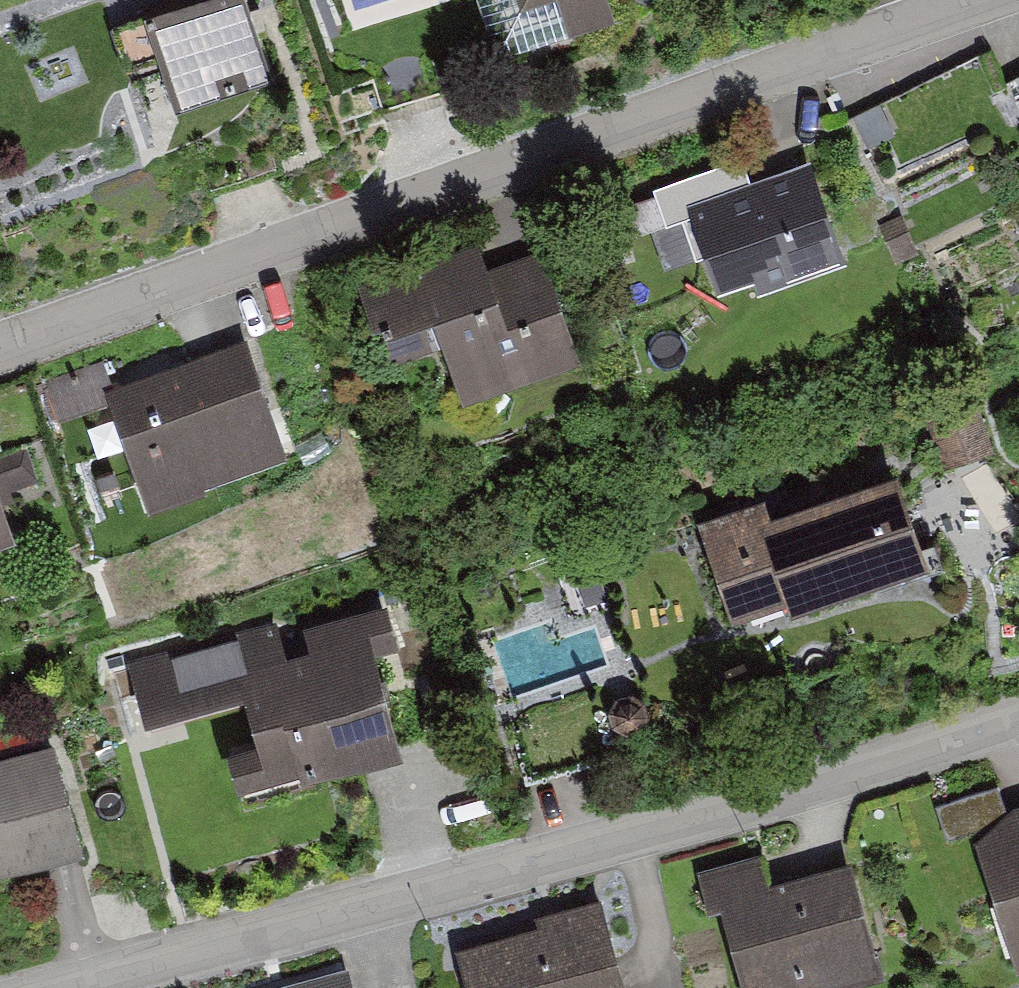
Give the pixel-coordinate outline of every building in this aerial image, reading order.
[(143,5),(175,100),(272,68),(250,0),(159,0),(143,5)] [(491,37),(511,45),(617,9),(614,0),(478,0),(491,37)] [(743,154),(654,185),(666,221),(683,216),(696,254),(714,248),(722,272),(758,259),(762,272),(831,248),(803,165),(753,182),(743,154)] [(489,264),(479,237),(357,280),(371,320),(380,316),(395,360),(446,341),(464,392),(581,351),(543,245),(489,264)] [(111,383),(107,384),(111,398),(149,504),(207,483),(204,474),(286,445),(247,335),(111,383)] [(111,398),(107,384),(111,383),(103,359),(45,380),(58,416),(111,398)] [(766,489),(699,513),(735,613),(788,594),(792,605),(930,556),(897,462),(772,507),(766,489)] [(15,529),(0,487),(0,535),(15,529)] [(278,616),(129,661),(145,715),(243,686),(257,735),(226,744),(240,789),(403,741),(376,648),(400,641),(386,595),(303,620),(309,640),(287,646),(278,616)] [(0,754),(0,867),(85,843),(55,738),(0,754)] [(1006,807),(998,782),(935,804),(946,836),(991,821),(1006,807)] [(1008,805),(1006,807),(991,821),(975,835),(1018,962),(1018,801),(1008,805)] [(698,868),(708,905),(722,901),(746,987),(812,987),(881,969),(850,857),(770,879),(762,851),(698,868)] [(457,944),(469,987),(628,987),(601,894),(535,912),(538,921),(457,944)] [(349,966),(266,987),(355,987),(349,966)]
